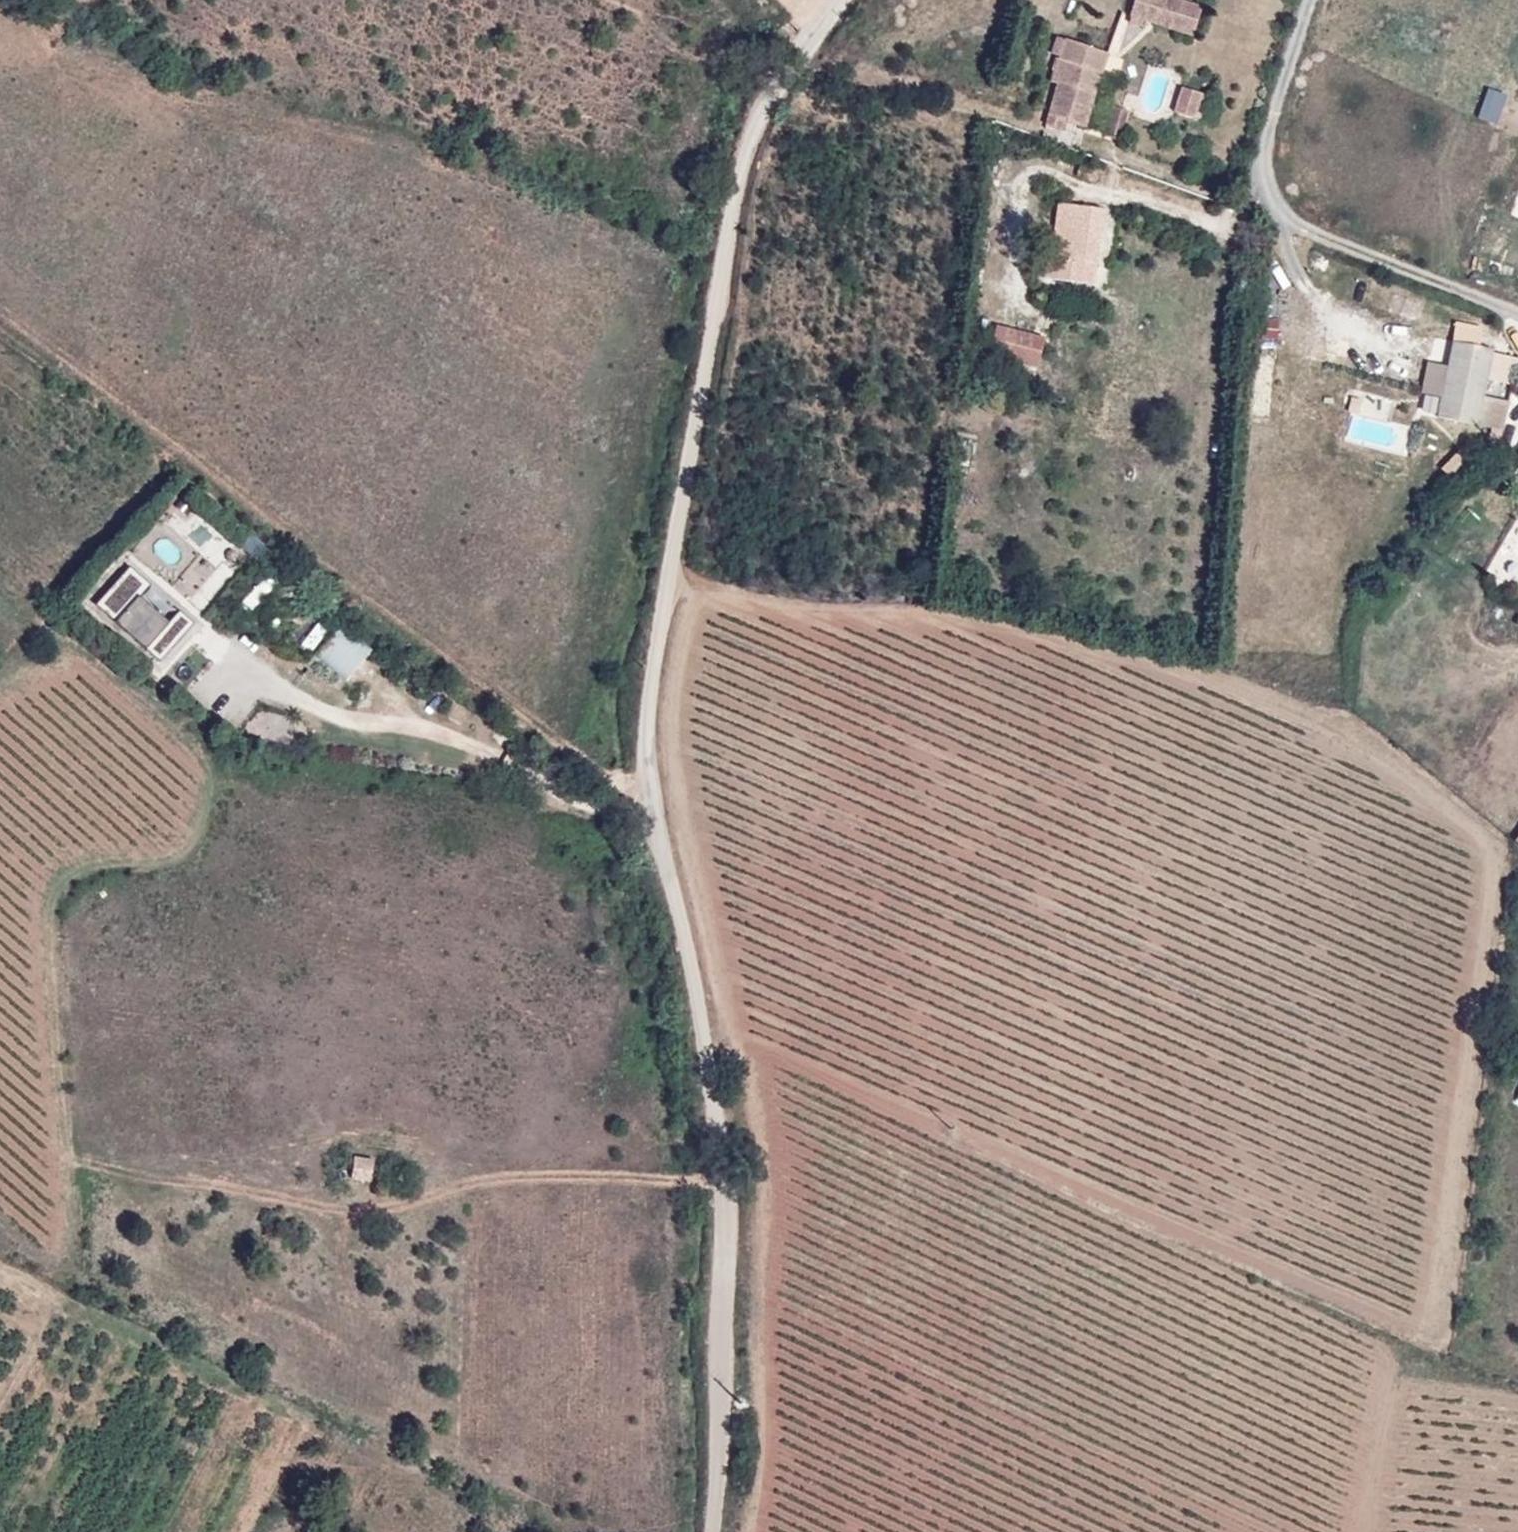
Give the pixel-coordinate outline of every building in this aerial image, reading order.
[(1168,46),(1177,15),(1129,0),(1120,32),(1168,46)] [(1097,75),(1100,68),(1055,53),(1047,73),(1053,75),(1044,98),(1053,102),(1067,65),(1097,75)] [(1042,131),(1074,142),(1097,75),(1067,65),(1053,102),(1042,131)] [(1196,102),(1177,96),(1169,119),(1188,125),(1196,102)] [(1098,150),(1111,153),(1118,123),(1108,122),(1102,120),(1094,150),(1098,150)] [(1072,200),(1075,189),(1061,186),(1058,196),(1072,200)] [(1087,228),(1042,222),(1031,296),(1078,301),(1087,228)] [(1020,393),(1029,351),(980,344),(972,386),(1020,393)] [(1484,368),(1440,360),(1426,435),(1470,443),(1484,368)] [(268,565),(260,576),(283,594),(291,584),(268,565)] [(142,665),(164,636),(118,601),(97,630),(142,665)] [(364,655),(338,635),(313,667),(337,688),(364,655)] [(366,1163),(344,1162),(343,1179),(365,1180),(366,1163)]
